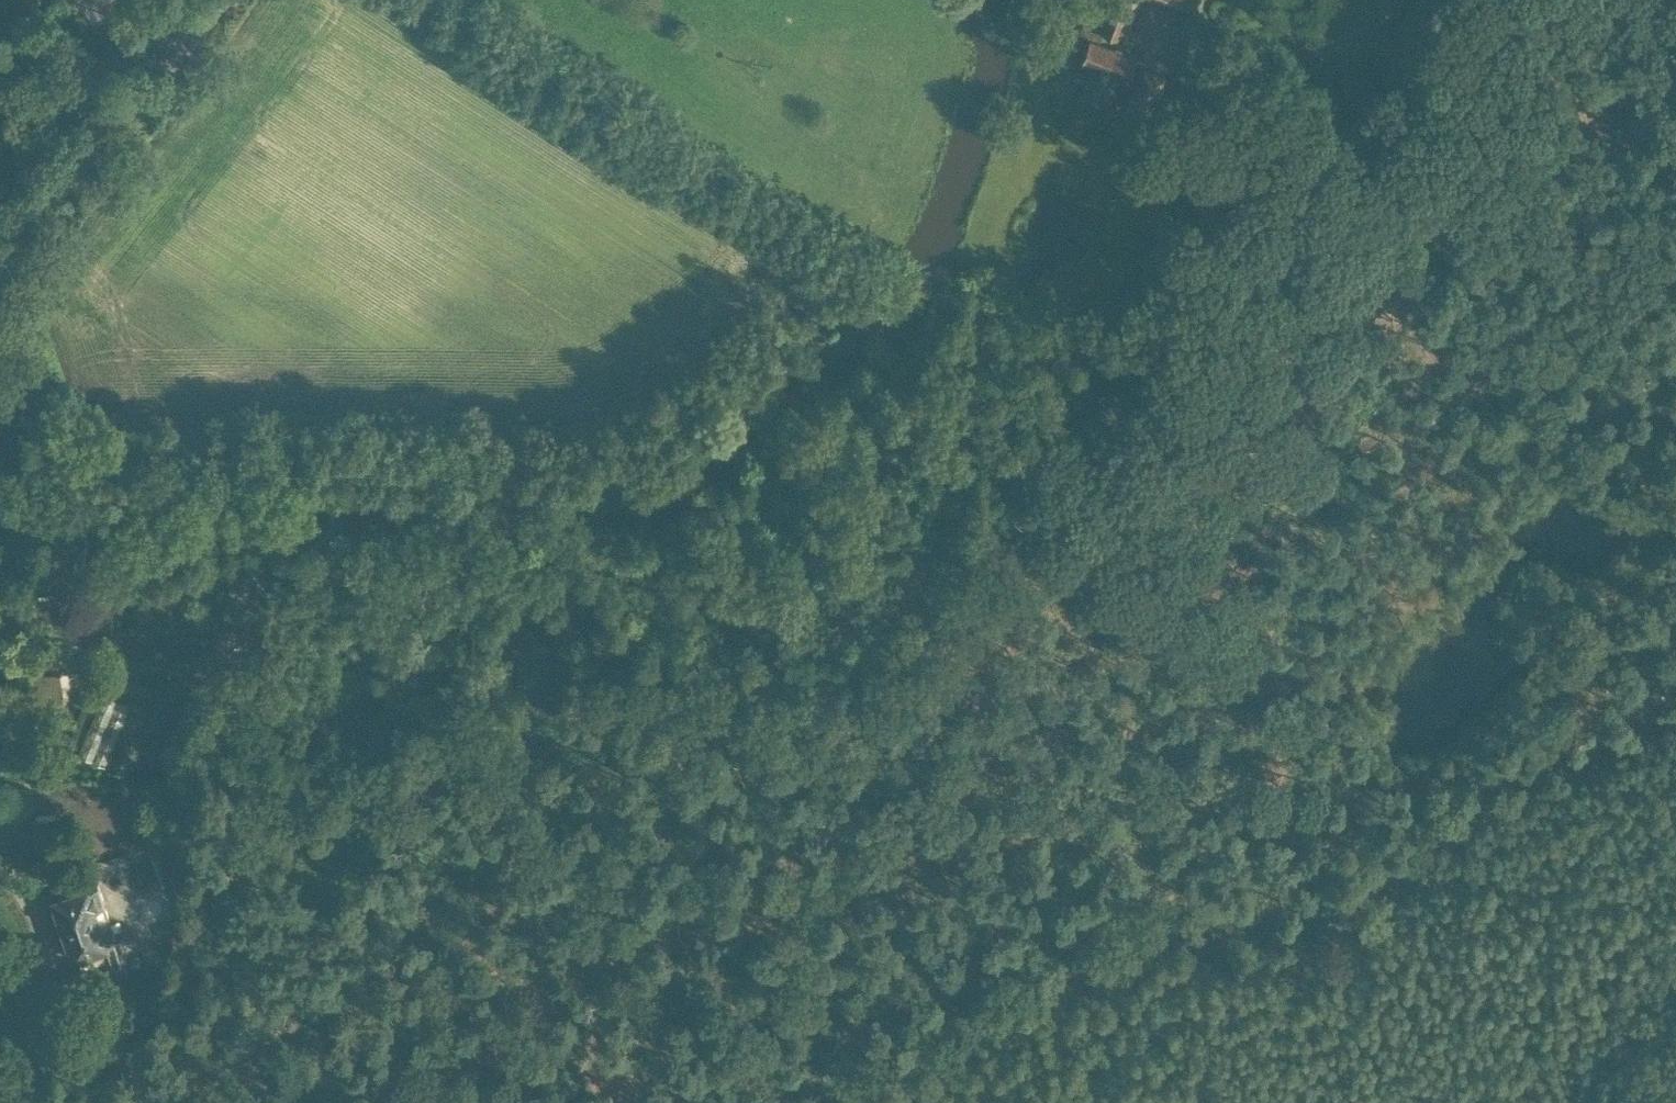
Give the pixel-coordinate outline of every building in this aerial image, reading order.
[(1118,46),(1121,37),(1123,38),(1137,0),(1109,0),(1098,29),(1101,29),(1098,38),(1091,35),(1082,59),(1092,63),(1081,91),(1110,103),(1121,74),(1127,77),(1137,53),(1118,46)] [(1189,18),(1197,0),(1144,0),(1189,18)] [(1070,52),(1081,56),(1092,29),(1080,24),(1070,52)] [(1142,67),(1127,104),(1149,113),(1164,76),(1142,67)] [(104,693),(81,752),(107,763),(131,702),(104,693)] [(118,941),(99,885),(92,864),(71,871),(73,878),(59,883),(64,897),(56,899),(75,956),(102,946),(109,967),(126,961),(119,940),(118,941)] [(160,961),(156,949),(143,953),(148,965),(160,961)]
